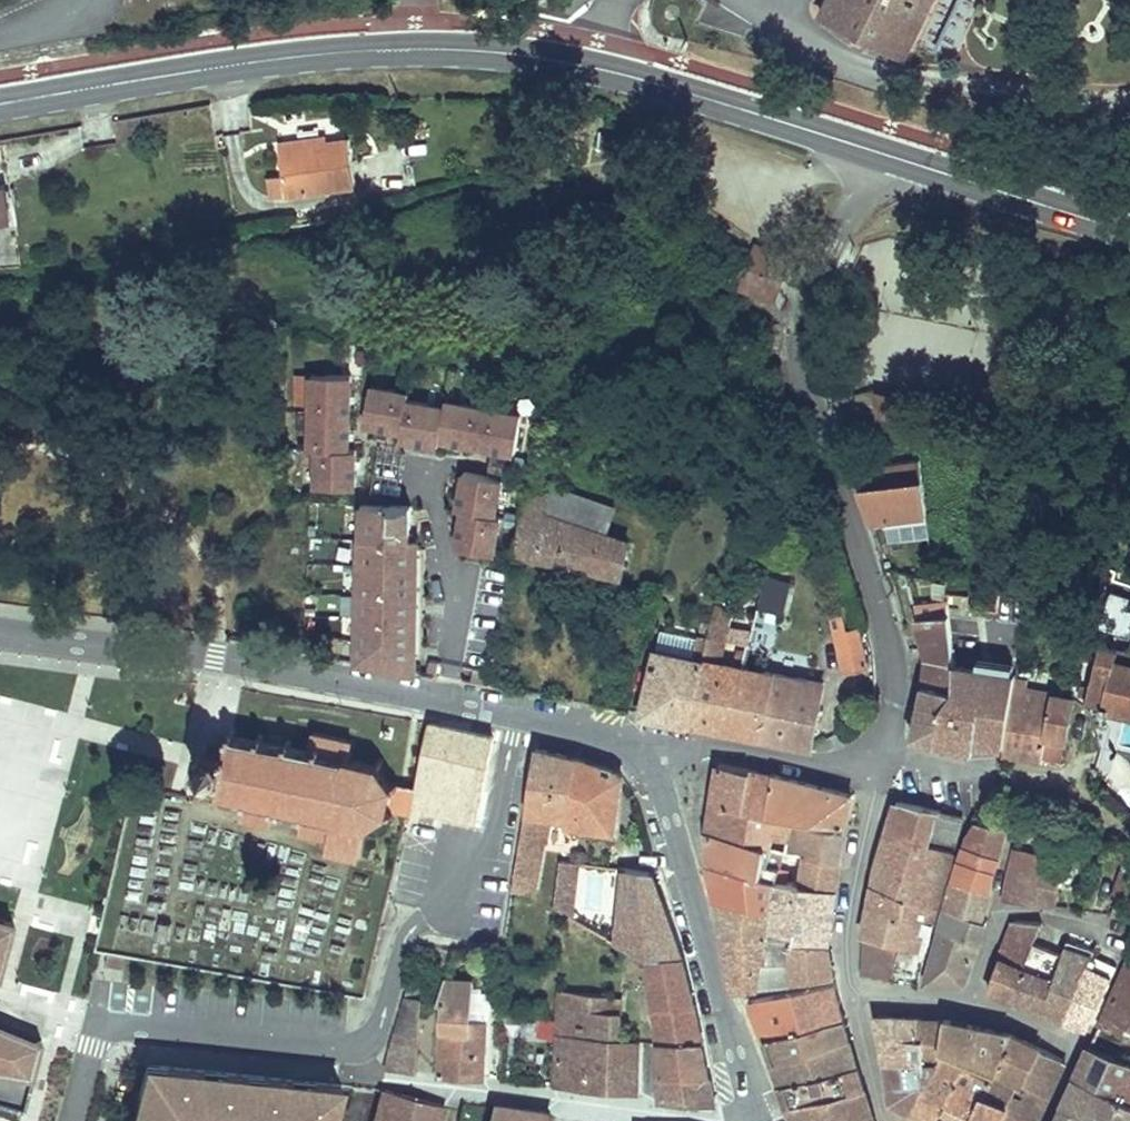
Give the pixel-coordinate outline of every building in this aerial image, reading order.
[(821,15),(903,55),(929,0),(828,0),(821,15)] [(277,142),(278,148),(326,142),(325,135),(277,142)] [(326,142),(278,148),(281,177),(268,178),(271,199),(354,187),(347,140),(326,142)] [(11,225),(4,186),(0,187),(0,227),(11,225)] [(741,241),(733,263),(769,276),(776,253),(741,241)] [(733,263),(725,288),(761,300),(769,276),(733,263)] [(347,372),(306,372),(305,448),(313,449),(346,449),(347,372)] [(408,389),(370,381),(361,424),(399,432),(407,396),(408,389)] [(444,404),(407,396),(399,432),(397,439),(434,447),(436,438),(444,404)] [(444,404),(436,438),(513,452),(521,410),(444,396),(444,404)] [(346,449),(313,449),(312,486),(354,486),(354,449),(346,449)] [(495,454),(493,469),(505,471),(507,456),(495,454)] [(856,480),(861,523),(883,521),(886,542),(927,538),(919,458),(877,463),(879,478),(856,480)] [(366,469),(358,660),(415,670),(419,538),(410,538),(412,504),(386,502),(392,473),(366,469)] [(538,492),(527,491),(516,552),(569,564),(622,578),(631,542),(605,532),(548,511),(553,485),(541,483),(538,492)] [(553,483),(553,485),(548,511),(605,532),(615,507),(553,483)] [(516,552),(527,491),(465,485),(453,538),(516,552)] [(807,524),(783,517),(768,576),(766,586),(790,591),(807,524)] [(110,527),(105,533),(107,542),(117,543),(122,536),(119,528),(110,527)] [(890,546),(888,553),(920,559),(922,551),(890,546)] [(831,551),(824,553),(826,560),(833,558),(831,551)] [(766,586),(768,576),(761,574),(758,584),(766,586)] [(785,611),(790,591),(766,586),(760,609),(767,611),(769,607),(785,611)] [(1030,598),(998,592),(994,633),(1002,634),(1023,638),(1030,598)] [(913,598),(927,658),(928,662),(925,682),(954,691),(955,659),(949,605),(949,602),(913,598)] [(735,608),(719,603),(710,630),(707,645),(706,645),(703,658),(686,722),(728,730),(745,667),(720,662),(735,608)] [(755,625),(814,632),(809,621),(758,614),(755,625)] [(755,625),(745,667),(728,730),(811,746),(823,681),(804,677),(814,632),(755,625)] [(858,626),(835,631),(844,671),(868,667),(858,626)] [(1023,638),(1002,634),(998,668),(1018,672),(1024,640),(1023,638)] [(660,637),(657,649),(703,658),(706,645),(707,645),(660,637)] [(1129,714),(1129,653),(1101,646),(1093,679),(1109,683),(1104,707),(1129,714)] [(657,649),(641,713),(686,722),(703,658),(657,649)] [(954,691),(925,682),(914,736),(973,754),(977,739),(988,700),(993,666),(955,659),(954,691)] [(1031,681),(1017,678),(1017,680),(1012,713),(1006,745),(1005,752),(1062,764),(1077,699),(1029,689),(1031,681)] [(843,700),(839,714),(859,719),(862,705),(843,700)] [(494,736),(430,722),(415,788),(410,815),(438,822),(441,810),(463,816),(474,818),(477,808),(494,736)] [(201,774),(197,792),(224,797),(225,791),(245,796),(243,814),(273,821),(275,811),(277,812),(280,803),(304,808),(302,815),(304,816),(302,828),(330,834),(327,847),(360,853),(364,831),(369,828),(364,820),(383,810),(387,815),(391,812),(386,807),(391,788),(397,787),(397,784),(397,783),(389,784),(386,779),(395,775),(389,765),(381,769),(379,766),(386,762),(384,758),(378,763),(354,758),(355,751),(353,749),(355,740),(315,732),(312,749),(295,745),(296,740),(292,738),(290,745),(266,739),(266,733),(262,733),(261,738),(238,733),(238,727),(234,726),(230,747),(225,746),(225,750),(207,746),(207,743),(204,742),(203,745),(200,744),(198,749),(203,751),(201,758),(199,764),(196,764),(195,769),(199,769),(199,773),(201,774)] [(559,752),(537,746),(526,807),(509,909),(530,912),(542,841),(552,843),(556,816),(568,818),(577,757),(559,752)] [(580,758),(577,757),(568,818),(566,836),(577,838),(579,825),(614,830),(622,777),(614,769),(580,758)] [(722,764),(716,802),(744,807),(752,769),(751,769),(722,764)] [(752,769),(744,807),(767,811),(773,774),(752,769)] [(767,811),(790,815),(843,825),(846,825),(851,794),(813,787),(814,784),(773,774),(767,811)] [(415,788),(405,787),(397,787),(391,788),(386,807),(391,812),(410,815),(415,788)] [(898,801),(889,831),(927,842),(935,808),(898,801)] [(716,802),(712,831),(768,845),(784,848),(790,815),(767,811),(744,807),(716,802)] [(927,842),(954,849),(963,815),(935,808),(927,842)] [(438,822),(410,815),(407,821),(416,823),(459,832),(463,816),(441,810),(438,822)] [(1006,826),(989,822),(976,819),(966,845),(997,855),(1006,826)] [(792,822),(787,849),(806,854),(839,861),(843,830),(792,822)] [(768,845),(712,831),(713,864),(764,874),(768,845)] [(889,831),(875,886),(939,904),(954,849),(927,842),(889,831)] [(784,848),(768,845),(764,874),(777,877),(777,878),(803,883),(806,854),(787,849),(784,848)] [(997,855),(966,845),(960,860),(993,871),(997,855)] [(1045,852),(1015,847),(1015,848),(1003,900),(1035,904),(1046,853),(1045,852)] [(806,854),(803,883),(837,889),(839,862),(839,861),(806,854)] [(960,860),(954,879),(988,889),(993,871),(960,860)] [(764,874),(713,864),(713,865),(719,895),(774,904),(777,878),(777,877),(764,874)] [(665,906),(652,871),(615,866),(615,883),(623,884),(622,906),(665,906)] [(777,878),(774,904),(772,927),(797,930),(800,908),(800,907),(803,883),(777,878)] [(954,879),(947,906),(980,916),(988,889),(954,879)] [(837,889),(803,883),(800,907),(800,908),(834,913),(837,889)] [(875,886),(871,905),(935,919),(939,904),(875,886)] [(559,890),(558,899),(567,900),(567,892),(559,890)] [(774,904),(719,895),(734,984),(735,986),(796,982),(796,940),(771,938),(772,927),(774,904)] [(556,907),(556,909),(567,914),(571,901),(567,900),(558,899),(556,907)] [(871,905),(866,936),(867,935),(897,943),(926,950),(935,919),(871,905)] [(622,906),(621,943),(646,954),(655,957),(683,957),(675,935),(667,910),(665,906),(622,906)] [(947,906),(941,926),(980,938),(987,919),(980,916),(947,906)] [(797,930),(831,935),(834,913),(800,908),(797,930)] [(13,919),(0,916),(0,967),(13,919)] [(988,986),(1012,996),(1023,968),(1032,943),(1041,920),(1035,920),(1015,919),(988,986)] [(980,938),(941,926),(927,981),(966,982),(980,938)] [(796,940),(830,943),(831,935),(797,930),(796,940)] [(867,935),(866,936),(865,976),(887,979),(897,943),(867,935)] [(1067,946),(1092,956),(1095,949),(1069,938),(1067,946)] [(796,940),(796,982),(836,975),(830,943),(796,940)] [(897,943),(887,979),(917,982),(926,950),(897,943)] [(1032,943),(1023,968),(1052,979),(1064,953),(1032,943)] [(1023,968),(1012,996),(1037,1007),(1068,1018),(1092,956),(1067,946),(1064,953),(1052,979),(1023,968)] [(655,966),(658,1043),(660,1044),(662,1043),(702,1040),(694,1000),(683,957),(655,957),(646,954),(647,966),(655,966)] [(108,955),(106,966),(123,969),(125,958),(108,955)] [(1092,956),(1068,1018),(1089,1025),(1116,967),(1092,956)] [(1129,959),(1119,982),(1129,988),(1129,959)] [(797,989),(804,1028),(843,1018),(838,982),(797,989)] [(1119,982),(1099,1025),(1109,1030),(1114,1020),(1129,1028),(1129,988),(1119,982)] [(448,983),(440,1075),(472,1079),(482,1079),(484,1026),(473,1024),(474,984),(448,983)] [(562,989),(561,1020),(584,1023),(585,1009),(620,1013),(622,996),(562,989)] [(754,999),(766,1036),(804,1028),(797,989),(754,999)] [(408,995),(387,1070),(418,1073),(425,998),(408,995)] [(585,1009),(584,1023),(584,1037),(616,1040),(620,1013),(585,1009)] [(508,1013),(507,1020),(525,1024),(527,1016),(508,1013)] [(878,1016),(887,1062),(923,1058),(920,1016),(878,1016)] [(920,1016),(923,1058),(936,1057),(938,1053),(939,1046),(943,1016),(920,1016)] [(1011,1032),(943,1016),(939,1046),(995,1070),(1011,1034),(1011,1032)] [(804,1028),(766,1036),(774,1060),(774,1061),(819,1047),(849,1037),(843,1018),(804,1028)] [(584,1023),(561,1020),(558,1087),(563,1088),(639,1091),(639,1041),(616,1040),(584,1037),(584,1023)] [(12,1103),(30,1035),(13,1028),(0,1022),(0,1100),(12,1103)] [(1041,1047),(1011,1032),(1011,1034),(995,1070),(992,1075),(990,1081),(984,1094),(1008,1106),(1021,1078),(1024,1079),(1035,1058),(1041,1047)] [(849,1037),(819,1047),(827,1074),(857,1067),(849,1038),(849,1037)] [(662,1043),(660,1044),(661,1073),(709,1074),(702,1040),(662,1043)] [(1075,1075),(1085,1079),(1114,1092),(1129,1059),(1090,1043),(1075,1075)] [(819,1047),(774,1061),(783,1084),(827,1074),(819,1047)] [(1068,1060),(1041,1047),(1035,1058),(1024,1079),(1051,1093),(1068,1060)] [(923,1058),(887,1062),(888,1069),(891,1101),(911,1109),(932,1066),(935,1058),(936,1057),(923,1058)] [(932,1066),(911,1109),(936,1120),(957,1067),(935,1058),(932,1066)] [(1114,1092),(1129,1099),(1129,1059),(1114,1092)] [(154,1089),(161,1064),(150,1063),(144,1086),(154,1089)] [(161,1064),(154,1089),(144,1086),(137,1112),(147,1115),(146,1120),(332,1120),(342,1084),(161,1064)] [(827,1074),(783,1084),(790,1104),(863,1087),(857,1067),(827,1074)] [(936,1120),(938,1120),(968,1120),(980,1092),(984,1094),(990,1081),(957,1067),(936,1120)] [(709,1074),(661,1073),(663,1102),(716,1105),(709,1074)] [(1075,1075),(1062,1103),(1095,1119),(1104,1099),(1081,1088),(1085,1079),(1075,1075)] [(1001,1120),(1037,1120),(1041,1114),(1051,1093),(1024,1079),(1021,1078),(1008,1106),(1001,1120)] [(1104,1099),(1129,1111),(1129,1099),(1114,1092),(1085,1079),(1081,1088),(1104,1099)] [(790,1104),(795,1120),(873,1120),(871,1114),(863,1087),(790,1104)] [(376,1120),(440,1120),(444,1104),(384,1092),(376,1120)] [(968,1120),(1001,1120),(1008,1106),(984,1094),(980,1092),(968,1120)] [(1054,1120),(1094,1120),(1095,1119),(1062,1103),(1062,1104),(1054,1120)] [(552,1113),(497,1104),(496,1108),(493,1120),(551,1120),(552,1113)] [(147,1115),(137,1112),(134,1120),(146,1120),(147,1115)]
